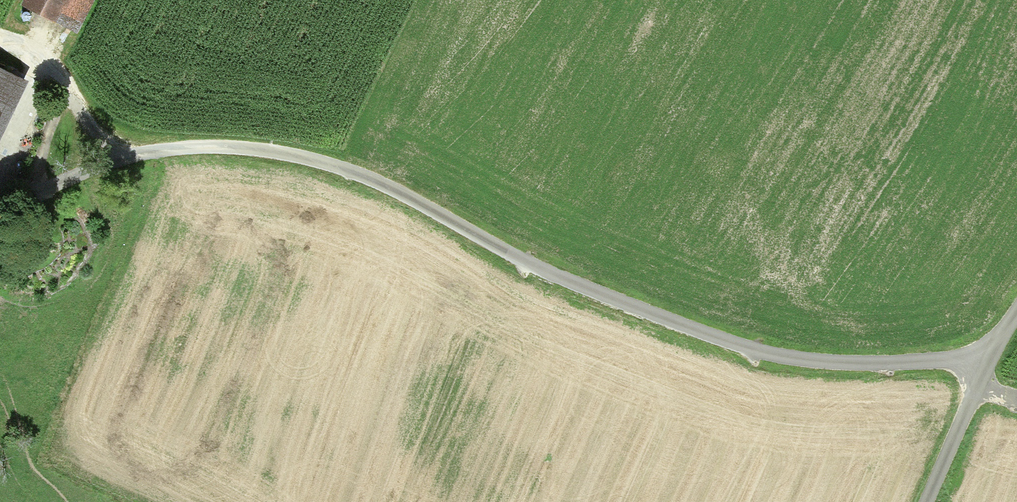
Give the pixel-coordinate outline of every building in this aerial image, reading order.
[(28,1),(78,25),(89,0),(29,0),(28,1)] [(0,67),(0,132),(26,80),(0,67)]
